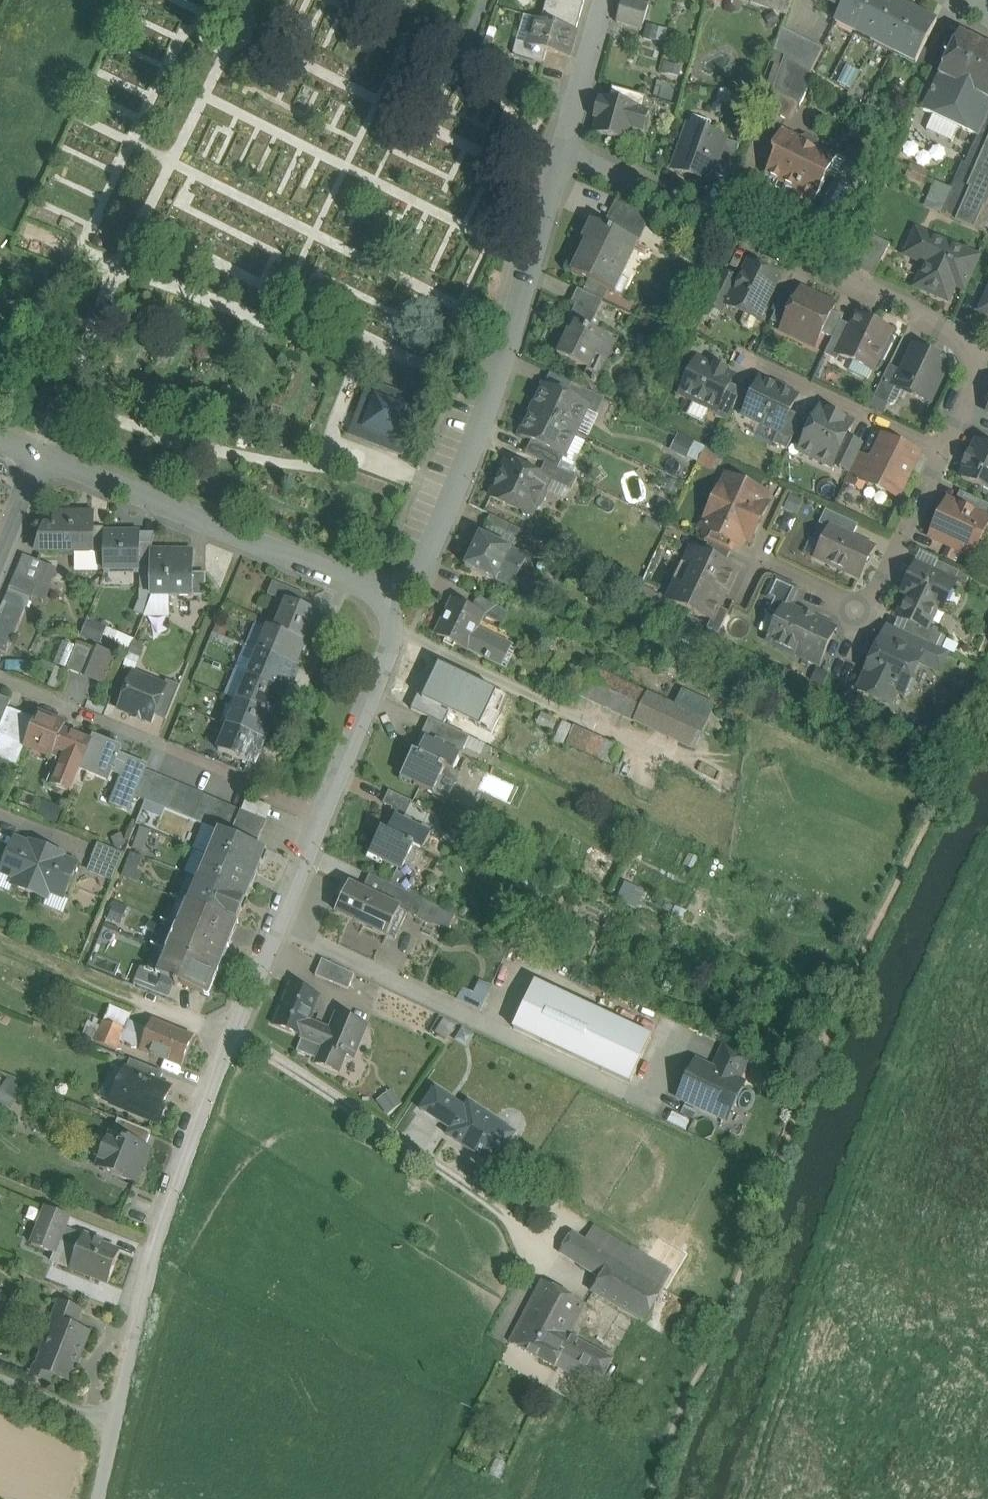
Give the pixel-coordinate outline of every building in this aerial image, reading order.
[(572,0),(548,0),(542,21),(576,30),(584,3),(572,0)] [(630,0),(623,0),(620,10),(646,18),(649,6),(630,0)] [(786,16),(790,0),(741,0),(786,16)] [(893,0),(822,0),(841,9),(835,22),(915,63),(936,22),(893,0)] [(646,18),(620,10),(617,22),(623,24),(642,29),(646,18)] [(576,30),(542,21),(536,19),(528,45),(528,46),(547,52),(569,58),(576,30)] [(642,29),(623,24),(620,36),(639,42),(642,29)] [(651,24),(646,34),(661,41),(666,31),(651,24)] [(823,49),(782,29),(775,51),(785,58),(810,74),(823,49)] [(961,33),(923,110),(978,136),(987,114),(987,47),(961,33)] [(547,52),(528,46),(528,45),(517,42),(513,54),(544,63),(547,52)] [(810,74),(785,58),(773,92),(801,106),(815,77),(810,74)] [(647,97),(613,87),(609,99),(639,107),(638,110),(643,111),(647,97)] [(801,106),(773,92),(766,110),(792,123),(801,106)] [(609,99),(603,98),(603,100),(600,99),(597,108),(600,109),(593,134),(629,144),(633,130),(644,133),(650,113),(643,111),(638,110),(639,107),(609,99)] [(966,164),(963,163),(951,191),(966,197),(956,221),(987,235),(987,233),(987,114),(978,136),(966,164)] [(838,157),(783,130),(773,150),(775,156),(772,163),(767,163),(764,169),(767,173),(765,176),(771,179),(768,185),(784,193),(787,187),(792,190),(798,188),(815,197),(814,200),(816,202),(825,182),(823,178),(828,177),(838,157)] [(707,134),(704,142),(687,135),(674,170),(710,183),(713,175),(725,141),(707,134)] [(740,146),(725,141),(713,175),(728,180),(740,146)] [(845,161),(820,211),(847,225),(872,175),(845,161)] [(951,191),(936,184),(930,198),(945,204),(951,191)] [(966,197),(951,191),(945,204),(940,215),(956,221),(966,197)] [(651,214),(625,202),(615,223),(641,236),(651,214)] [(639,243),(592,221),(583,241),(586,243),(572,273),(615,294),(615,292),(608,289),(631,241),(638,245),(639,243)] [(890,245),(861,231),(849,256),(878,270),(890,245)] [(979,257),(920,232),(915,234),(909,248),(911,254),(929,262),(919,284),(921,290),(943,299),(948,297),(953,286),(964,290),(979,257)] [(779,278),(749,263),(740,283),(729,306),(758,321),(779,278)] [(737,280),(724,273),(708,306),(722,312),(725,305),(729,306),(740,283),(736,282),(737,280)] [(787,289),(772,321),(783,327),(799,295),(787,289)] [(603,302),(578,290),(572,301),(598,314),(603,302)] [(836,305),(808,292),(807,294),(801,291),(799,295),(783,327),(782,330),(793,335),(793,337),(804,343),(809,334),(819,339),(822,334),(833,312),(836,305)] [(601,375),(589,369),(595,356),(608,361),(617,342),(590,329),(595,318),(581,311),(572,332),(568,330),(557,354),(588,369),(584,377),(593,381),(592,382),(597,384),(598,380),(600,381),(604,375),(602,374),(601,375)] [(833,312),(822,334),(833,339),(841,322),(843,317),(833,312)] [(892,332),(858,315),(852,327),(839,355),(840,356),(873,372),(892,332)] [(833,339),(825,355),(837,361),(840,356),(839,355),(852,327),(841,322),(833,339)] [(944,361),(915,347),(903,373),(899,382),(900,382),(912,388),(915,396),(929,403),(946,367),(944,361)] [(697,360),(681,394),(712,410),(717,412),(730,385),(734,378),(726,374),(727,371),(717,366),(715,369),(697,360)] [(890,366),(874,399),(889,405),(900,382),(899,382),(903,373),(890,366)] [(572,385),(550,375),(545,386),(566,396),(572,385)] [(797,397),(761,380),(744,416),(779,433),(780,433),(790,412),(797,397)] [(423,403),(370,382),(349,435),(402,456),(423,403)] [(605,400),(572,385),(566,396),(588,407),(586,411),(597,416),(605,400)] [(730,385),(717,412),(712,410),(710,414),(727,423),(743,390),(730,385)] [(566,396),(545,386),(533,412),(576,432),(586,411),(588,407),(566,396)] [(821,408),(803,444),(807,455),(832,467),(834,464),(846,438),(853,424),(821,408)] [(576,432),(533,412),(521,437),(532,442),(564,457),(576,432)] [(790,412),(780,433),(779,433),(774,444),(787,450),(803,418),(790,412)] [(846,438),(834,464),(850,472),(857,457),(858,457),(860,453),(859,453),(862,446),(846,438)] [(872,464),(864,480),(865,481),(898,496),(917,455),(884,439),(872,464)] [(564,457),(532,442),(526,454),(545,464),(558,470),(564,457)] [(978,443),(972,456),(969,454),(965,464),(968,466),(962,479),(987,491),(987,447),(978,443)] [(858,457),(857,457),(850,472),(845,482),(860,490),(865,481),(864,480),(872,464),(858,457)] [(539,476),(509,462),(502,475),(501,475),(496,484),(498,485),(491,498),(522,512),(523,516),(528,518),(535,516),(537,511),(536,507),(548,481),(549,481),(539,476)] [(558,470),(545,464),(539,476),(549,481),(548,481),(572,492),(578,479),(558,470)] [(730,478),(723,493),(720,492),(710,513),(717,516),(710,531),(735,543),(741,546),(745,538),(750,541),(767,505),(762,503),(765,495),(730,478)] [(960,492),(955,504),(987,519),(987,518),(987,505),(960,492)] [(953,503),(950,509),(945,507),(943,512),(942,512),(930,538),(963,553),(971,537),(980,542),(987,525),(987,519),(955,504),(953,503)] [(858,526),(826,511),(819,524),(830,529),(830,528),(852,539),(858,526)] [(92,513),(56,513),(56,527),(54,527),(54,528),(46,528),(39,550),(45,553),(75,553),(74,568),(77,571),(98,571),(98,570),(98,552),(104,552),(104,533),(104,528),(92,528),(92,513)] [(523,531),(491,516),(486,526),(518,542),(523,531)] [(852,539),(830,528),(830,529),(816,559),(859,579),(874,549),(852,539)] [(735,543),(710,531),(705,542),(730,554),(735,543)] [(141,533),(104,533),(104,552),(105,552),(104,570),(140,570),(140,565),(141,543),(141,533)] [(528,559),(481,536),(466,567),(514,590),(522,572),(528,559)] [(153,543),(141,543),(140,565),(152,565),(152,551),(153,551),(153,543)] [(730,554),(708,544),(703,555),(725,565),(730,554)] [(153,551),(152,551),(152,565),(152,595),(170,596),(192,596),(192,574),(193,552),(153,551)] [(693,568),(684,586),(677,582),(669,600),(711,620),(712,621),(718,608),(736,570),(725,565),(703,555),(696,551),(691,553),(687,561),(689,566),(693,568)] [(50,566),(24,556),(17,573),(39,582),(39,583),(42,584),(50,566)] [(959,574),(938,564),(933,574),(954,585),(959,574)] [(933,574),(917,567),(904,594),(909,596),(899,618),(909,623),(926,631),(927,630),(936,609),(942,612),(955,585),(954,585),(933,574)] [(522,572),(514,590),(528,597),(537,578),(522,572)] [(39,582),(17,573),(11,587),(28,594),(33,596),(39,583),(39,582)] [(205,574),(192,574),(192,596),(205,596),(205,574)] [(798,589),(776,579),(766,599),(774,602),(768,613),(779,618),(785,606),(789,608),(798,589)] [(306,595),(273,582),(268,594),(286,602),(287,600),(302,607),(306,595)] [(30,598),(9,590),(4,602),(25,611),(30,598)] [(170,596),(152,595),(144,616),(170,616),(170,596)] [(506,611),(478,597),(472,610),(483,615),(482,616),(501,625),(508,611),(506,611)] [(302,607),(287,600),(286,602),(275,629),(306,642),(313,645),(325,616),(302,607)] [(472,610),(454,601),(437,636),(489,662),(493,654),(492,653),(498,641),(475,630),(482,616),(483,615),(472,610)] [(25,611),(4,602),(0,613),(21,622),(25,611)] [(789,608),(785,606),(779,618),(768,642),(818,666),(836,630),(789,608)] [(718,608),(712,621),(711,620),(707,629),(719,635),(729,613),(718,608)] [(0,613),(0,614),(0,626),(16,633),(21,622),(0,613)] [(86,617),(81,633),(101,639),(106,623),(86,617)] [(926,631),(909,623),(904,634),(936,649),(942,637),(927,630),(926,631)] [(0,626),(0,639),(12,644),(16,633),(0,626)] [(103,637),(128,647),(132,636),(107,626),(103,637)] [(275,629),(269,627),(259,651),(296,667),(306,642),(275,629)] [(936,649),(904,634),(898,646),(922,658),(919,664),(927,667),(936,649)] [(134,638),(127,653),(138,658),(146,644),(134,638)] [(0,639),(0,652),(7,655),(12,644),(0,639)] [(499,639),(498,641),(492,653),(493,654),(489,662),(506,671),(517,649),(499,639)] [(898,646),(883,639),(858,691),(891,707),(897,694),(903,697),(910,694),(915,682),(913,677),(919,664),(922,658),(898,646)] [(76,646),(63,641),(54,664),(67,669),(76,646)] [(95,652),(76,645),(76,646),(67,669),(85,676),(95,652)] [(296,667),(259,651),(249,676),(286,691),(296,667)] [(647,694),(592,668),(579,695),(695,750),(707,723),(647,694)] [(164,687),(134,674),(120,708),(152,721),(154,714),(165,687),(164,687)] [(286,691),(249,676),(239,701),(276,716),(286,691)] [(165,687),(154,714),(166,719),(180,686),(167,680),(164,687),(165,687)] [(0,698),(0,728),(8,731),(0,750),(0,754),(18,761),(25,746),(35,720),(8,709),(10,702),(0,698)] [(276,716),(239,701),(229,725),(266,740),(276,716)] [(91,742),(63,731),(66,724),(38,713),(35,720),(25,746),(52,757),(55,750),(66,754),(53,785),(71,793),(81,769),(91,742)] [(470,738),(435,721),(429,733),(464,750),(470,738)] [(567,723),(558,741),(612,766),(621,748),(567,723)] [(266,740),(229,725),(218,750),(256,765),(266,740)] [(147,765),(119,754),(122,747),(94,736),(91,742),(81,769),(109,780),(112,771),(122,775),(111,804),(129,811),(135,796),(145,770),(147,765)] [(436,744),(427,739),(419,755),(414,753),(402,779),(434,794),(447,800),(459,776),(453,773),(461,756),(445,748),(446,745),(437,741),(436,744)] [(156,775),(145,770),(135,796),(146,801),(156,775)] [(168,780),(156,775),(146,801),(158,806),(168,780)] [(168,780),(158,806),(170,811),(180,785),(168,780)] [(180,785),(170,811),(182,815),(193,790),(180,785)] [(193,790),(182,815),(194,820),(205,795),(193,790)] [(413,803),(390,792),(384,805),(407,816),(413,803)] [(205,795),(194,820),(206,825),(217,800),(205,795)] [(41,799),(37,812),(56,819),(61,806),(41,799)] [(217,800),(206,825),(218,830),(229,805),(217,800)] [(229,805),(218,830),(219,831),(231,835),(236,822),(241,810),(229,805)] [(267,821),(241,810),(236,822),(262,833),(267,821)] [(413,872),(404,868),(414,848),(423,852),(432,834),(413,825),(414,823),(406,820),(405,822),(396,818),(389,833),(383,830),(370,857),(399,870),(392,885),(408,893),(412,886),(414,887),(416,883),(414,882),(415,881),(414,880),(415,878),(413,872)] [(262,833),(236,822),(231,835),(257,846),(262,833)] [(134,846),(144,849),(150,828),(140,825),(134,846)] [(231,835),(219,831),(209,855),(257,875),(267,850),(257,846),(231,835)] [(48,849),(31,843),(30,845),(16,839),(9,856),(4,858),(2,864),(4,869),(2,873),(16,879),(14,885),(30,892),(48,849)] [(98,843),(92,859),(118,869),(124,854),(98,843)] [(65,856),(48,849),(30,892),(47,899),(50,892),(64,898),(78,865),(64,859),(65,856)] [(135,879),(143,857),(131,853),(123,874),(135,879)] [(600,873),(562,854),(557,865),(609,890),(621,865),(608,858),(600,873)] [(257,875),(209,855),(199,879),(247,899),(257,875)] [(118,869),(92,859),(87,871),(113,882),(118,869)] [(189,897),(197,875),(187,872),(180,894),(189,897)] [(392,885),(370,875),(364,891),(402,909),(401,910),(419,919),(427,902),(408,893),(392,885)] [(247,899),(199,879),(189,903),(238,923),(247,899)] [(638,889),(626,883),(619,896),(632,902),(638,889)] [(364,891),(351,885),(338,914),(388,937),(401,910),(402,909),(364,891)] [(189,903),(177,898),(167,922),(178,927),(229,948),(239,924),(238,923),(189,903)] [(456,916),(427,902),(419,919),(448,932),(456,916)] [(229,948),(178,927),(168,950),(215,970),(220,972),(229,948)] [(215,970),(168,950),(158,974),(157,975),(175,982),(176,983),(175,985),(178,986),(178,984),(205,995),(215,970)] [(355,975),(323,960),(316,976),(349,990),(355,975)] [(158,974),(142,967),(135,983),(169,997),(175,982),(157,975),(158,974)] [(628,1026),(536,982),(514,1029),(606,1073),(628,1026)] [(321,996),(291,984),(274,1025),(303,1037),(304,1038),(310,1023),(321,996)] [(485,1001),(464,991),(459,1001),(480,1011),(485,1001)] [(132,1015),(111,1006),(105,1022),(125,1030),(129,1021),(132,1015)] [(357,1023),(338,1015),(331,1031),(326,1030),(314,1058),(319,1060),(318,1063),(338,1071),(345,1054),(353,1057),(362,1036),(353,1032),(357,1023)] [(194,1037),(153,1020),(149,1030),(141,1048),(141,1050),(182,1067),(194,1037)] [(149,1030),(129,1021),(125,1030),(121,1040),(141,1048),(149,1030)] [(105,1022),(104,1022),(96,1042),(117,1051),(121,1040),(125,1030),(105,1022)] [(326,1030),(310,1023),(304,1038),(303,1037),(297,1051),(314,1058),(326,1030)] [(628,1026),(606,1073),(630,1084),(653,1038),(628,1026)] [(751,1057),(725,1045),(713,1070),(739,1082),(751,1057)] [(164,1073),(131,1060),(126,1071),(160,1085),(164,1073)] [(713,1070),(700,1064),(683,1100),(723,1119),(740,1083),(739,1082),(713,1070)] [(160,1085),(126,1071),(120,1085),(123,1091),(117,1106),(160,1123),(167,1107),(164,1106),(171,1089),(160,1085)] [(0,1089),(0,1098),(13,1106),(25,1087),(7,1077),(0,1089)] [(387,1113),(402,1103),(392,1088),(377,1098),(387,1113)] [(515,1133),(469,1103),(465,1109),(436,1089),(421,1112),(450,1131),(446,1137),(492,1167),(515,1133)] [(429,1152),(445,1131),(418,1111),(403,1132),(429,1152)] [(152,1133),(119,1120),(113,1134),(146,1148),(152,1133)] [(113,1134),(112,1134),(98,1167),(136,1182),(149,1149),(146,1148),(113,1134)] [(71,1217),(48,1208),(32,1244),(55,1254),(56,1254),(66,1229),(71,1217)] [(593,1225),(584,1240),(612,1257),(663,1289),(673,1273),(593,1225)] [(105,1243),(85,1235),(84,1237),(66,1229),(56,1255),(56,1254),(55,1254),(52,1261),(108,1283),(120,1252),(104,1246),(105,1243)] [(600,1277),(612,1257),(584,1240),(576,1235),(564,1256),(600,1277)] [(663,1289),(612,1257),(600,1277),(591,1291),(643,1323),(663,1289)] [(585,1304),(542,1280),(519,1325),(564,1350),(562,1353),(602,1376),(603,1376),(612,1360),(568,1334),(585,1304)] [(82,1311),(59,1302),(52,1320),(56,1322),(56,1321),(75,1328),(82,1311)] [(75,1328),(56,1321),(56,1322),(51,1336),(46,1338),(41,1350),(43,1355),(37,1369),(70,1382),(89,1334),(75,1328)] [(564,1350),(519,1325),(510,1342),(555,1367),(557,1364),(562,1353),(564,1350)] [(602,1376),(562,1353),(557,1364),(596,1387),(602,1376)]
